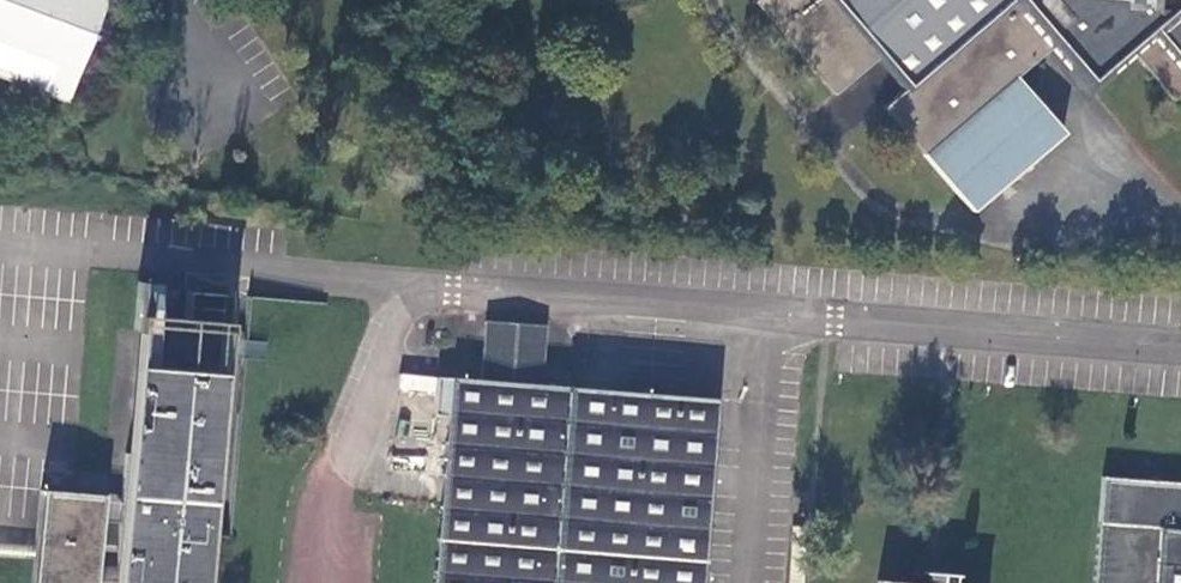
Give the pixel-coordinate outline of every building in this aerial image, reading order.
[(92,28),(102,0),(0,0),(0,78),(50,97),(64,102),(92,28)] [(832,91),(830,92),(833,96),(880,55),(907,86),(883,106),(923,153),(971,209),(970,210),(973,214),(1065,134),(1064,131),(1019,76),(1049,49),(1089,98),(1137,56),(1175,100),(1180,95),(1180,0),(754,0),(832,91)] [(34,582),(196,582),(218,294),(183,291),(181,319),(141,316),(130,454),(123,453),(119,497),(41,491),(36,555),(34,582)] [(486,321),(480,380),(434,377),(432,415),(446,416),(432,582),(701,582),(714,399),(541,385),(546,326),(486,321)] [(1093,582),(1180,582),(1180,482),(1101,477),(1093,582)]
